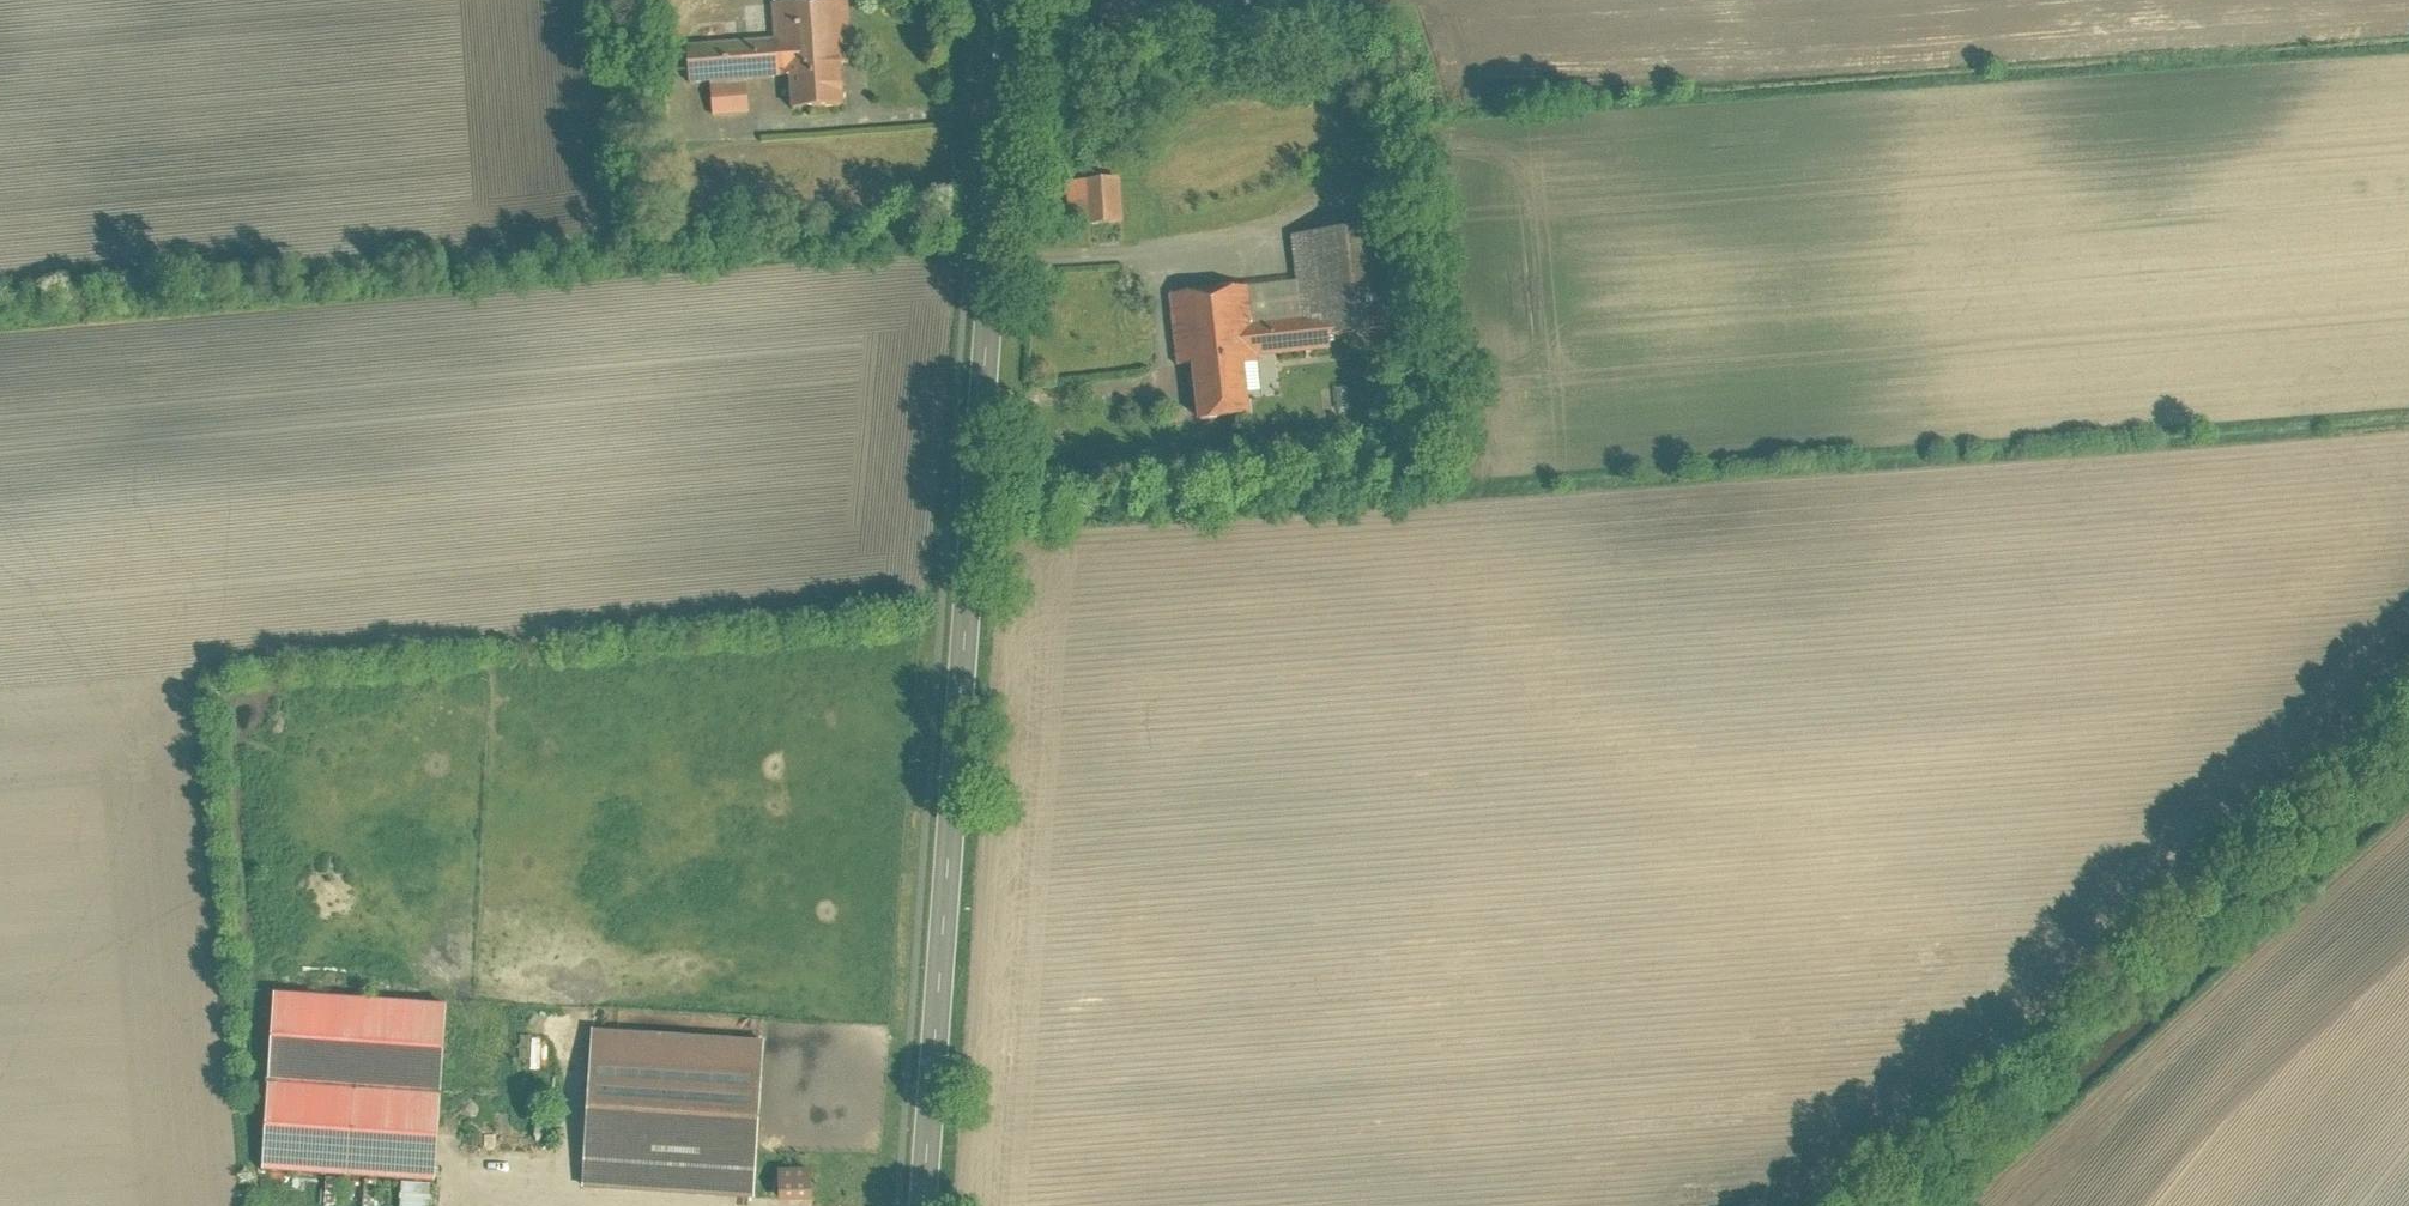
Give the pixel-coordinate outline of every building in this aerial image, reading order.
[(691,84),(710,82),(713,113),(751,111),(749,77),(793,74),(795,109),(841,106),(838,67),(859,65),(854,0),(774,0),(776,36),(688,43),(691,84)] [(1073,180),(1077,224),(1126,220),(1123,176),(1073,180)] [(1172,290),(1179,367),(1193,366),(1199,422),(1254,417),(1251,386),(1268,385),(1265,358),(1340,351),(1339,332),(1382,328),(1373,229),(1303,235),(1307,277),(1172,290)] [(275,992),(263,1168),(435,1179),(447,1003),(275,992)] [(596,1029),(585,1189),(755,1201),(766,1040),(596,1029)] [(541,1069),(542,1037),(519,1037),(518,1068),(541,1069)] [(767,1170),(767,1196),(808,1197),(809,1170),(767,1170)]
